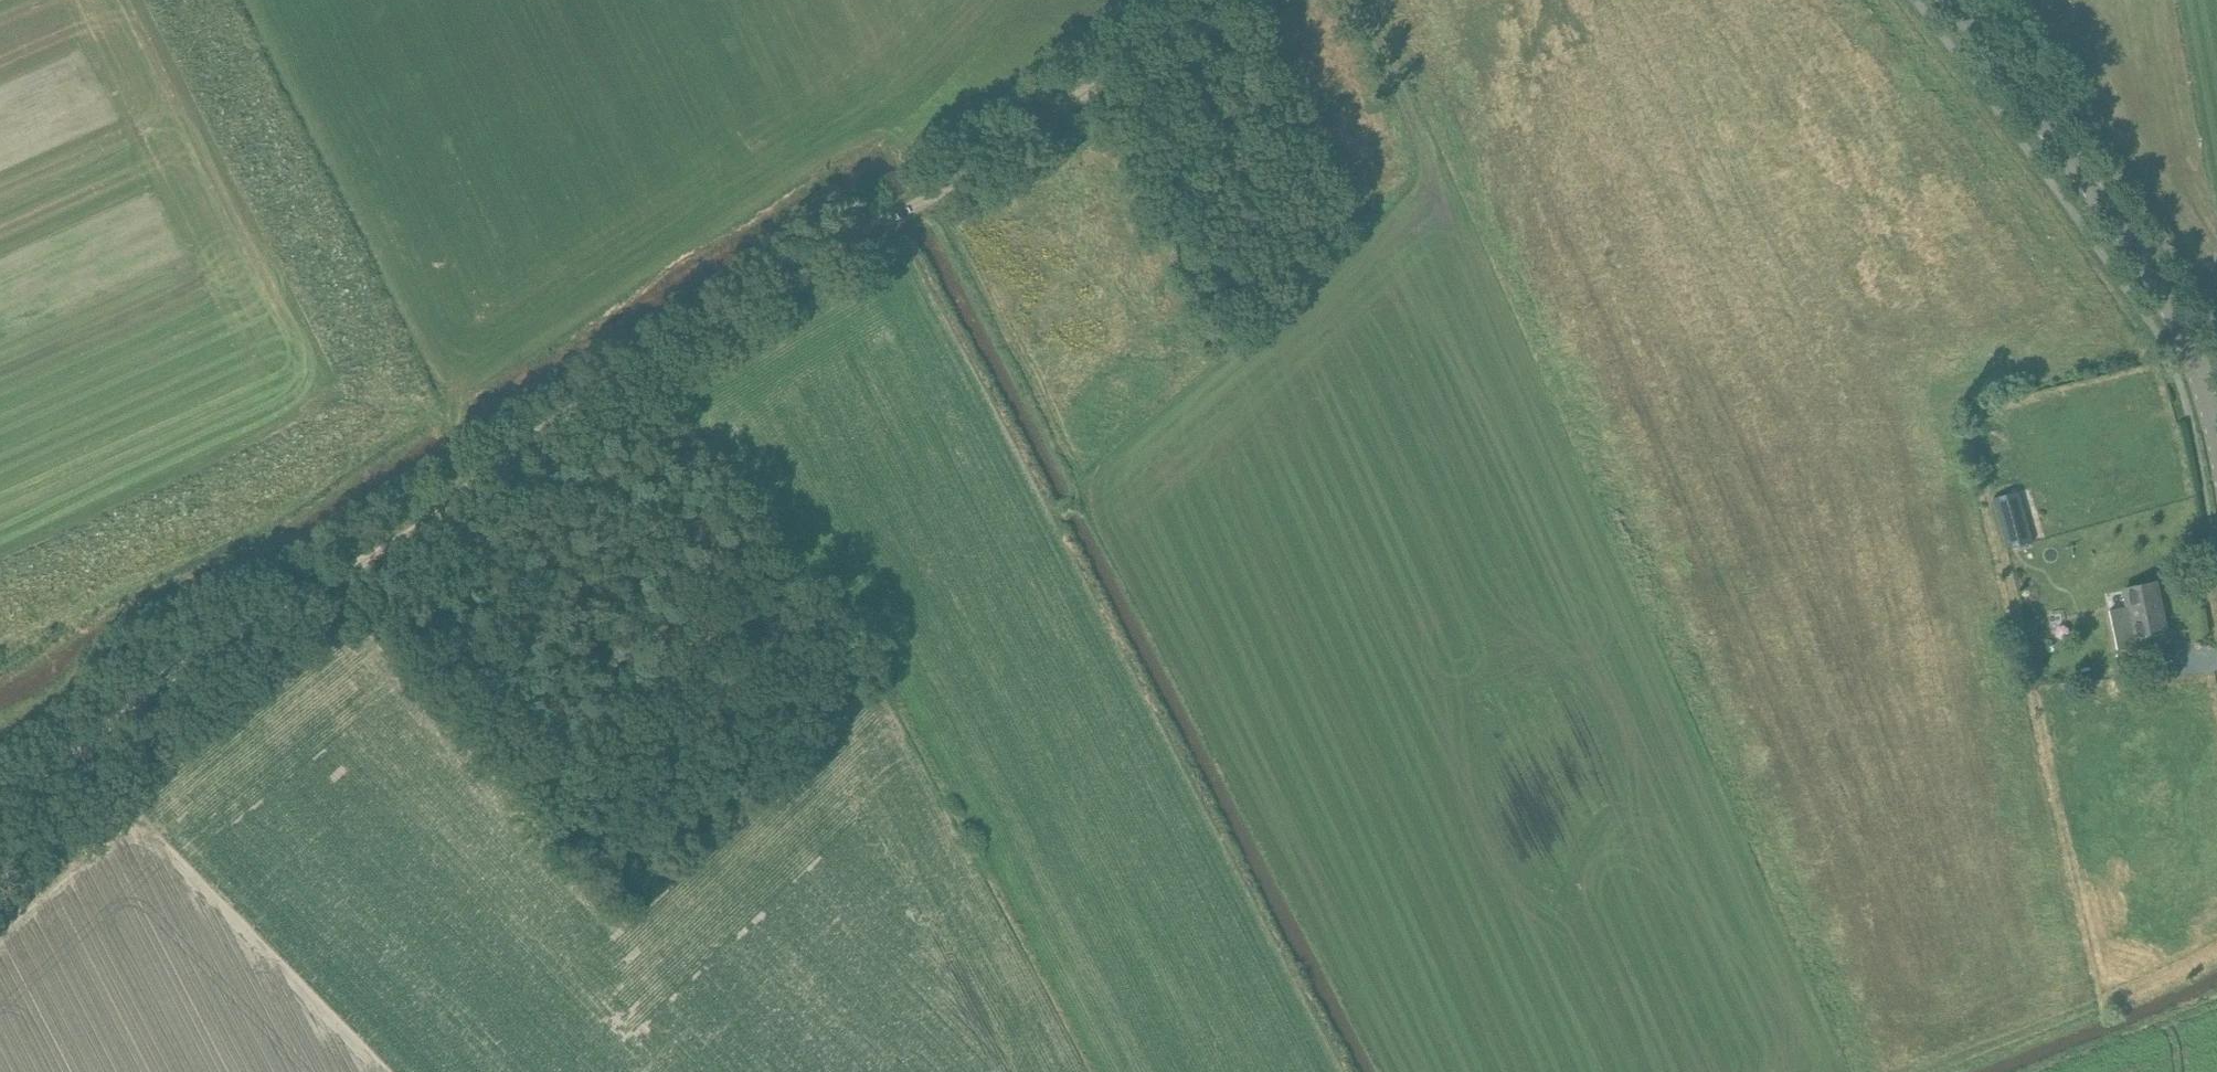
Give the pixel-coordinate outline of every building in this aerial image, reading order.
[(2018,491),(1993,498),(2007,547),(2032,540),(2018,491)] [(2134,640),(2144,638),(2165,634),(2155,583),(2124,590),(2134,640)]
